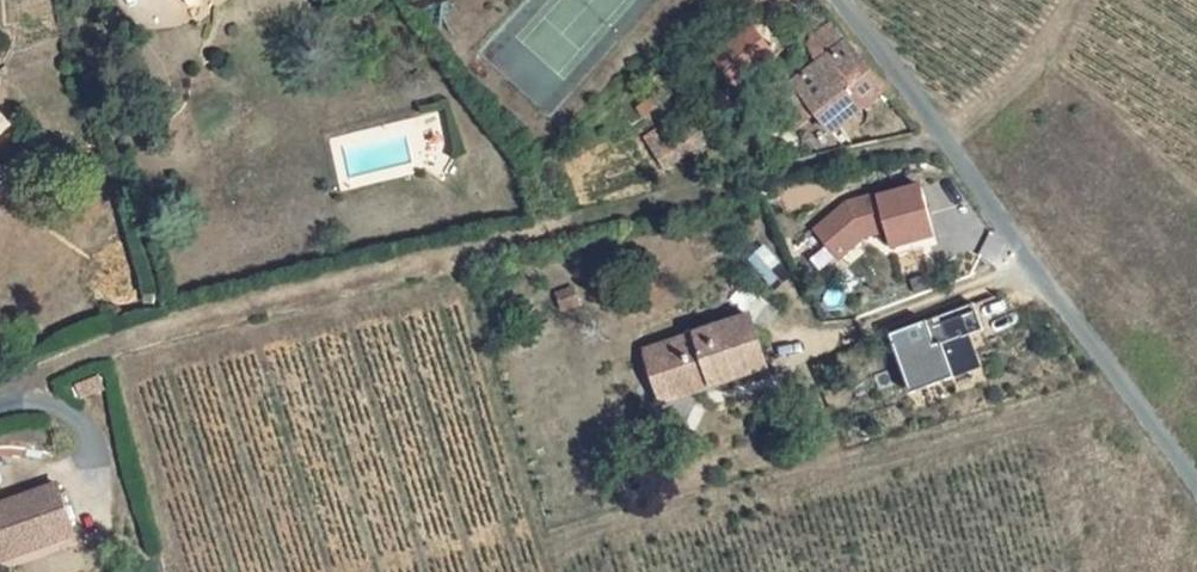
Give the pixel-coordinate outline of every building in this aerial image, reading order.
[(753,20),(713,62),(742,89),(782,47),(753,20)] [(812,134),(864,92),(827,43),(772,84),(812,134)] [(927,181),(880,193),(895,251),(943,239),(927,181)] [(817,215),(830,256),(890,238),(877,196),(817,215)] [(894,332),(914,392),(989,367),(969,307),(894,332)] [(678,383),(682,398),(749,376),(733,325),(687,340),(672,332),(663,348),(628,359),(641,395),(678,383)] [(641,395),(646,410),(682,398),(678,383),(641,395)] [(2,563),(67,542),(51,492),(0,509),(0,556),(2,563)]
